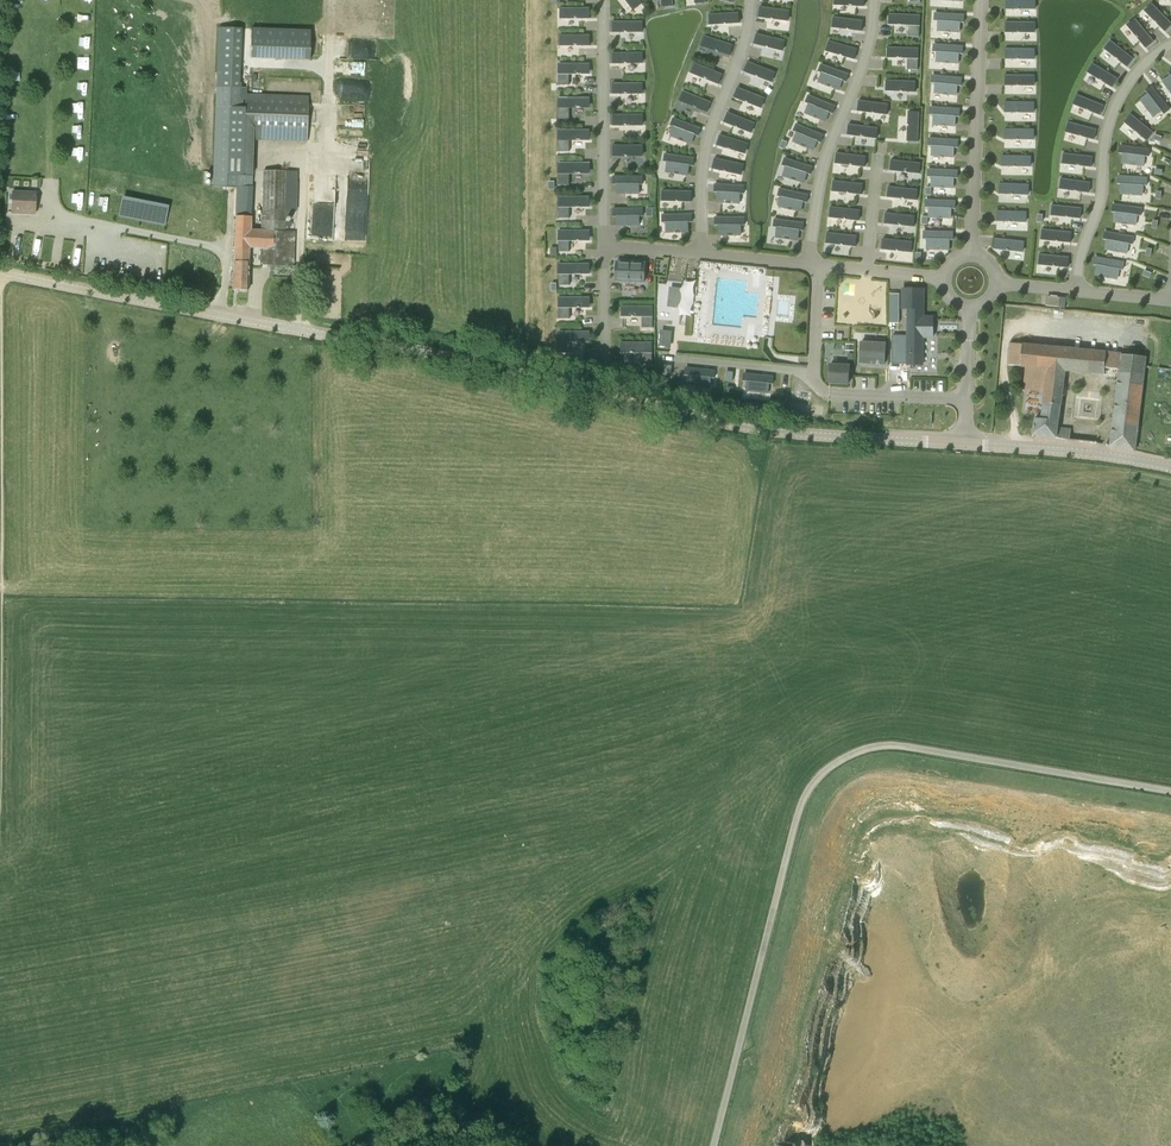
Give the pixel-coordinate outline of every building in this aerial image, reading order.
[(628,1),(634,9),(642,3),(642,2),(642,3),(640,0),(627,0),(628,1)] [(1006,9),(1016,9),(1018,9),(1018,10),(1021,10),(1021,9),(1023,9),(1035,10),(1035,0),(1006,0),(1006,9)] [(1145,11),(1153,20),(1153,19),(1155,21),(1154,22),(1156,23),(1157,23),(1159,25),(1158,25),(1165,32),(1170,26),(1170,23),(1152,4),(1152,3),(1151,4),(1152,4),(1145,11)] [(773,20),(775,20),(775,19),(778,19),(778,20),(788,21),(789,11),(789,10),(789,11),(760,7),(759,7),(760,7),(759,17),(771,19),(771,18),(773,18),(773,20)] [(590,8),(560,8),(560,9),(561,9),(561,18),(573,18),(575,18),(575,19),(578,19),(578,18),(580,18),(590,18),(590,8)] [(739,12),(739,13),(709,15),(709,14),(709,15),(710,15),(711,25),(722,24),(724,23),(724,25),(727,24),(727,23),(730,23),(730,24),(739,23),(739,13),(739,12)] [(920,26),(920,15),(889,14),(889,15),(891,15),(890,24),(898,24),(898,25),(902,25),(902,24),(911,24),(910,36),(909,36),(919,37),(920,26)] [(935,14),(935,22),(939,22),(938,31),(946,32),(946,33),(951,33),(951,32),(959,33),(960,23),(964,23),(964,16),(935,14)] [(834,18),(833,27),(845,29),(845,28),(847,29),(847,30),(849,30),(850,29),(852,29),(852,30),(862,31),(863,21),(863,20),(863,21),(834,17),(833,17),(833,18),(834,18)] [(1135,19),(1127,26),(1135,35),(1135,34),(1137,36),(1136,37),(1138,39),(1138,38),(1140,40),(1146,48),(1154,41),(1154,42),(1154,41),(1135,19),(1135,18),(1135,19)] [(613,32),(625,32),(627,32),(627,33),(630,33),(630,32),(632,32),(633,32),(642,32),(642,22),(642,21),(642,22),(613,22),(612,22),(613,22),(613,32)] [(1005,22),(1005,23),(1006,23),(1006,33),(1015,33),(1015,32),(1018,32),(1018,33),(1021,33),(1021,32),(1023,32),(1023,33),(1034,33),(1034,23),(1035,23),(1035,22),(1035,23),(1006,22),(1005,22)] [(221,27),(218,86),(239,87),(242,28),(221,27)] [(311,33),(253,30),(252,61),(310,63),(311,33)] [(756,33),(756,34),(757,34),(754,44),(766,47),(766,46),(768,47),(767,48),(770,48),(770,47),(773,48),(782,51),(785,41),(785,40),(785,41),(756,34),(756,33)] [(590,35),(561,35),(560,35),(560,36),(561,36),(561,45),(573,45),(575,45),(575,46),(578,46),(578,45),(580,45),(590,45),(590,35)] [(730,55),(733,45),(705,36),(706,37),(703,46),(714,49),(716,50),(715,51),(718,52),(718,51),(721,51),(721,52),(730,55)] [(1111,42),(1105,49),(1114,56),(1116,58),(1115,58),(1117,60),(1118,59),(1120,61),(1127,67),(1133,59),(1134,60),(1134,59),(1133,59),(1111,41),(1111,40),(1110,41),(1111,42)] [(828,41),(830,42),(827,51),(838,54),(840,54),(840,56),(843,56),(843,55),(846,56),(845,56),(855,59),(857,49),(858,49),(857,49),(829,41),(828,41)] [(934,45),(933,53),(937,53),(937,62),(945,63),(945,64),(949,64),(949,63),(958,64),(959,54),(963,55),(963,47),(934,45)] [(918,59),(919,48),(887,47),(887,48),(889,48),(889,57),(897,57),(896,58),(901,59),(901,57),(909,57),(909,59),(909,69),(908,69),(918,70),(918,59)] [(1005,49),(1005,59),(1015,59),(1018,59),(1018,60),(1020,60),(1020,59),(1022,59),(1034,60),(1034,50),(1035,50),(1035,49),(1006,49),(1005,49)] [(612,53),(612,54),(613,54),(613,63),(625,63),(627,63),(627,64),(630,64),(630,63),(633,63),(642,63),(642,53),(642,52),(642,53),(612,53)] [(775,73),(776,72),(775,72),(775,73),(748,62),(748,61),(747,61),(747,62),(748,62),(745,71),(755,76),(756,75),(757,76),(757,77),(760,78),(760,77),(763,78),(771,82),(775,73)] [(695,64),(696,64),(692,73),(703,77),(705,78),(704,79),(707,80),(707,79),(710,80),(719,84),(722,75),(723,75),(723,74),(722,74),(695,63),(695,64)] [(559,85),(569,85),(569,84),(568,85),(568,75),(568,73),(577,73),(577,74),(581,74),(581,73),(588,73),(588,64),(590,64),(559,64),(559,75),(559,85)] [(1092,65),(1087,74),(1097,80),(1097,79),(1099,80),(1098,81),(1101,83),(1101,82),(1104,83),(1103,83),(1112,88),(1117,80),(1117,79),(1117,80),(1092,65),(1092,64),(1091,65),(1092,65)] [(827,86),(831,88),(831,87),(839,90),(842,81),(846,82),(849,75),(821,65),(819,72),(822,73),(819,82),(827,85),(827,86)] [(1163,82),(1168,89),(1167,90),(1169,93),(1170,92),(1170,94),(1170,71),(1168,73),(1170,76),(1163,82)] [(1005,75),(1005,76),(1005,86),(1015,86),(1015,85),(1017,85),(1017,86),(1020,86),(1020,85),(1022,85),(1022,86),(1034,86),(1034,76),(1035,76),(1035,75),(1034,75),(1034,76),(1005,75)] [(944,94),(944,96),(948,96),(948,95),(956,95),(957,86),(961,86),(962,78),(933,76),(932,84),(936,84),(935,94),(944,94)] [(900,92),(903,92),(903,91),(906,91),(915,92),(916,82),(916,81),(916,82),(886,80),(886,81),(887,81),(887,91),(898,91),(900,91),(900,92)] [(642,83),(613,83),(612,83),(612,84),(613,84),(613,94),(625,94),(625,93),(627,93),(627,94),(630,94),(630,93),(632,93),(642,94),(642,84),(642,83)] [(234,261),(232,289),(248,290),(250,248),(261,248),(260,264),(288,266),(289,232),(284,232),(285,222),(284,222),(284,217),(291,217),(292,210),(297,210),(298,171),(263,170),(262,217),(265,221),(265,231),(252,230),(254,175),(228,174),(231,107),(238,108),(239,87),(218,86),(214,186),(238,187),(234,261)] [(737,88),(738,88),(734,97),(745,101),(747,102),(747,103),(749,104),(750,103),(752,104),(761,108),(765,98),(765,99),(765,98),(764,98),(737,87),(737,88)] [(1148,94),(1140,100),(1146,107),(1145,108),(1147,111),(1148,110),(1153,117),(1161,111),(1163,115),(1170,110),(1152,87),(1145,91),(1148,94)] [(707,112),(711,103),(712,103),(712,102),(711,102),(684,91),(685,92),(681,101),(692,105),(694,106),(693,107),(696,108),(696,107),(699,108),(707,112)] [(247,93),(246,99),(244,138),(307,141),(309,96),(247,93)] [(1077,96),(1073,105),(1084,109),(1086,109),(1086,110),(1089,111),(1089,110),(1092,111),(1091,112),(1100,115),(1104,106),(1077,95),(1077,94),(1076,95),(1077,96)] [(829,112),(833,114),(836,107),(809,95),(806,103),(809,104),(806,113),(814,116),(813,118),(817,119),(818,118),(825,121),(829,112)] [(577,107),(577,108),(581,108),(581,107),(588,107),(588,98),(590,98),(590,97),(559,98),(559,108),(559,119),(570,119),(570,118),(568,118),(568,108),(568,107),(570,107),(577,107)] [(887,114),(888,105),(889,105),(889,104),(888,104),(859,101),(859,100),(859,101),(860,101),(859,111),(870,112),(872,112),(872,113),(875,114),(875,112),(878,113),(887,114)] [(931,102),(931,110),(935,110),(934,120),(943,120),(943,122),(947,122),(947,121),(956,121),(956,112),(960,112),(961,104),(931,102)] [(1005,102),(1005,103),(1005,113),(1014,113),(1014,112),(1017,112),(1017,113),(1020,113),(1020,112),(1022,112),(1022,113),(1034,113),(1034,103),(1035,103),(1035,102),(1034,102),(1034,103),(1005,103),(1005,102)] [(920,111),(919,111),(919,112),(909,112),(909,123),(909,125),(908,125),(908,128),(909,128),(909,131),(908,131),(908,140),(918,141),(919,111),(920,111)] [(755,123),(728,112),(727,112),(727,113),(728,113),(724,122),(735,126),(737,127),(737,128),(739,129),(740,128),(742,129),(751,133),(755,123),(755,124),(755,123)] [(625,125),(627,125),(627,126),(630,126),(630,125),(633,125),(642,125),(642,115),(642,114),(642,115),(613,115),(612,115),(613,115),(613,125),(625,125)] [(1131,115),(1125,123),(1134,130),(1136,131),(1135,132),(1137,134),(1138,133),(1140,135),(1147,141),(1153,133),(1154,133),(1153,133),(1131,115),(1131,114),(1130,114),(1131,115)] [(683,141),(691,144),(695,135),(698,136),(701,129),(673,118),(671,126),(674,127),(671,136),(679,139),(679,140),(683,142),(683,141)] [(1069,123),(1066,132),(1077,135),(1080,135),(1079,136),(1082,137),(1082,136),(1085,137),(1094,140),(1096,130),(1097,130),(1096,129),(1096,130),(1068,122),(1069,122),(1068,122),(1069,123)] [(813,150),(817,141),(821,143),(824,135),(797,124),(794,131),(797,133),(793,142),(801,145),(801,146),(805,148),(805,147),(813,150)] [(848,125),(850,125),(848,135),(860,136),(862,136),(862,137),(865,137),(865,136),(867,137),(877,138),(878,128),(849,125),(849,124),(848,125)] [(1004,129),(1004,130),(1005,130),(1005,140),(1014,140),(1014,139),(1017,139),(1017,140),(1020,140),(1020,139),(1022,139),(1022,140),(1033,140),(1033,130),(1034,130),(1034,129),(1034,130),(1005,129),(1004,129)] [(568,151),(568,139),(569,139),(577,139),(577,141),(581,141),(581,140),(588,140),(588,131),(590,131),(590,130),(559,130),(559,141),(559,151),(569,151),(568,151)] [(931,133),(930,141),(934,141),(933,150),(942,151),(942,152),(946,152),(946,151),(955,152),(955,142),(959,143),(960,135),(931,133)] [(1159,142),(1161,137),(1154,134),(1152,140),(1159,142)] [(749,147),(721,140),(718,149),(746,157),(749,147)] [(781,147),(786,150),(789,142),(784,140),(781,147)] [(630,156),(630,155),(633,155),(633,156),(642,156),(642,146),(642,145),(642,146),(613,146),(613,145),(612,145),(612,146),(613,146),(613,156),(625,156),(625,155),(627,155),(627,156),(630,156)] [(1120,146),(1119,154),(1123,154),(1122,164),(1131,165),(1131,166),(1135,166),(1135,165),(1143,166),(1145,157),(1149,157),(1149,149),(1133,147),(1120,146)] [(837,153),(837,154),(838,154),(836,163),(848,165),(848,164),(850,165),(850,166),(853,166),(853,165),(856,165),(856,166),(865,167),(866,157),(867,157),(867,156),(866,156),(866,157),(837,153)] [(1064,154),(1063,164),(1075,165),(1077,165),(1077,166),(1079,166),(1079,165),(1082,166),(1092,167),(1093,157),(1064,154),(1064,153),(1063,153),(1063,154),(1064,154)] [(688,175),(689,166),(693,166),(694,158),(665,154),(664,162),(668,162),(666,172),(675,173),(675,174),(679,175),(679,174),(688,175)] [(1001,156),(1001,157),(1002,157),(1002,167),(1011,167),(1011,166),(1014,166),(1014,167),(1017,167),(1017,166),(1019,166),(1019,167),(1030,167),(1030,157),(1032,157),(1032,156),(1031,156),(1031,157),(1002,156),(1001,156)] [(783,176),(792,179),(791,180),(795,181),(796,180),(804,183),(807,173),(810,175),(813,167),(785,158),(783,166),(786,167),(783,176)] [(921,163),(892,160),(891,160),(892,161),(891,170),(903,171),(905,171),(905,172),(907,173),(907,172),(910,172),(920,173),(921,163)] [(568,174),(568,173),(577,173),(577,174),(581,174),(581,173),(589,173),(589,164),(590,164),(559,164),(559,174),(559,185),(570,185),(570,184),(568,184),(568,174)] [(714,167),(712,177),(740,182),(742,172),(714,167)] [(940,189),(944,189),(944,188),(953,188),(953,179),(957,179),(958,171),(928,170),(928,177),(932,178),(931,187),(940,188),(940,189)] [(639,194),(639,184),(643,184),(643,177),(614,176),(614,184),(618,184),(618,194),(626,194),(626,195),(630,195),(630,194),(639,194)] [(1129,194),(1129,196),(1134,196),(1134,195),(1142,195),(1143,186),(1147,186),(1147,178),(1118,176),(1118,184),(1121,184),(1121,194),(1129,194)] [(1062,179),(1060,189),(1072,191),(1072,190),(1074,191),(1074,192),(1077,192),(1077,191),(1080,191),(1079,192),(1089,193),(1090,183),(1091,183),(1090,182),(1090,183),(1061,179),(1062,179)] [(850,193),(852,193),(862,194),(863,184),(834,181),(833,181),(834,182),(833,191),(845,192),(847,192),(847,193),(850,194),(850,193)] [(1000,184),(999,194),(1009,194),(1012,194),(1012,195),(1014,195),(1014,194),(1016,194),(1016,195),(1028,195),(1028,185),(1029,185),(1000,184),(1000,183),(999,183),(999,184),(1000,184)] [(731,203),(739,203),(740,194),(744,194),(744,186),(715,184),(715,192),(719,192),(718,202),(727,202),(726,204),(731,204),(731,203)] [(888,186),(888,187),(889,187),(888,197),(900,198),(902,198),(902,199),(905,199),(905,198),(908,199),(907,199),(917,200),(918,190),(918,189),(918,190),(889,187),(889,186),(888,186)] [(807,203),(808,195),(780,189),(778,197),(782,197),(780,207),(788,209),(788,210),(792,211),(793,209),(801,211),(803,202),(807,203)] [(692,191),(692,192),(662,191),(662,190),(662,191),(663,191),(663,201),(674,201),(676,201),(676,202),(679,202),(679,201),(682,201),(692,202),(692,192),(692,191)] [(35,213),(36,193),(31,192),(31,197),(12,196),(13,192),(12,192),(11,213),(12,213),(12,211),(35,213)] [(570,218),(570,217),(568,217),(568,206),(570,206),(577,206),(577,207),(581,207),(581,206),(589,206),(589,197),(590,197),(559,197),(559,207),(559,218),(570,218)] [(930,208),(929,218),(938,218),(938,219),(942,219),(942,218),(951,219),(951,209),(955,209),(955,201),(926,200),(926,208),(930,208)] [(1053,206),(1052,216),(1063,217),(1063,216),(1065,217),(1065,218),(1068,218),(1068,217),(1071,217),(1071,218),(1080,219),(1081,209),(1082,209),(1082,208),(1081,208),(1052,205),(1052,206),(1053,206)] [(1123,224),(1123,225),(1127,225),(1127,224),(1136,225),(1137,216),(1141,216),(1142,209),(1113,205),(1112,213),(1116,213),(1115,223),(1123,224)] [(831,207),(830,207),(831,208),(830,217),(842,219),(842,218),(844,218),(844,219),(846,220),(847,219),(849,219),(859,220),(860,210),(831,207)] [(627,225),(627,226),(631,226),(631,225),(639,225),(639,215),(643,215),(643,208),(614,208),(614,216),(618,216),(618,225),(627,225)] [(997,212),(997,221),(1006,222),(1006,221),(1009,221),(1009,222),(1012,223),(1012,222),(1014,222),(1026,223),(1026,213),(1027,213),(1027,212),(1026,212),(997,211),(997,212)] [(886,213),(885,213),(885,214),(887,214),(886,223),(897,225),(897,224),(899,224),(899,226),(902,226),(902,225),(905,225),(914,226),(915,216),(886,213)] [(680,232),(688,232),(688,222),(692,222),(692,214),(663,215),(663,223),(667,223),(667,232),(675,232),(675,233),(680,233),(680,232)] [(715,225),(719,225),(719,235),(728,235),(728,236),(732,236),(732,235),(741,235),(741,225),(745,225),(745,218),(715,217),(715,225)] [(798,240),(799,230),(803,231),(804,223),(775,219),(774,227),(778,228),(776,237),(785,238),(785,239),(789,240),(789,239),(798,240)] [(1071,243),(1072,233),(1072,232),(1043,230),(1043,229),(1042,229),(1042,230),(1043,230),(1042,240),(1054,241),(1054,240),(1056,241),(1056,242),(1058,242),(1059,241),(1061,241),(1061,242),(1071,243)] [(570,240),(577,240),(577,241),(581,241),(581,240),(588,240),(588,231),(590,231),(590,230),(559,230),(559,241),(559,252),(569,252),(569,251),(568,251),(568,240),(570,240)] [(828,232),(827,232),(827,233),(828,233),(827,243),(839,244),(841,244),(841,245),(844,245),(844,244),(847,245),(856,246),(857,236),(857,235),(857,236),(828,233),(828,232)] [(924,232),(924,239),(928,240),(927,249),(936,249),(936,250),(940,250),(940,249),(949,250),(949,240),(953,240),(953,232),(924,232)] [(1104,240),(1108,240),(1106,250),(1114,251),(1114,253),(1118,253),(1119,252),(1127,254),(1129,244),(1133,245),(1134,237),(1105,232),(1104,240)] [(995,239),(994,249),(1003,250),(1003,249),(1006,250),(1006,251),(1009,251),(1009,250),(1011,250),(1011,251),(1022,252),(1023,242),(1025,242),(1025,241),(1024,241),(1024,242),(995,239),(995,238),(995,239)] [(913,242),(912,242),(883,239),(884,239),(883,249),(894,250),(897,250),(896,251),(899,252),(899,251),(902,251),(912,252),(912,242),(913,242)] [(1069,258),(1069,257),(1040,254),(1039,254),(1039,255),(1040,255),(1039,265),(1051,266),(1051,265),(1053,266),(1053,267),(1056,267),(1056,266),(1059,266),(1068,267),(1069,258)] [(1095,257),(1094,265),(1098,266),(1096,275),(1105,277),(1104,278),(1109,278),(1109,277),(1117,279),(1119,270),(1123,270),(1124,263),(1095,257)] [(623,281),(645,283),(645,263),(617,262),(616,281),(623,281)] [(590,264),(559,264),(559,274),(559,285),(570,285),(570,284),(568,284),(568,275),(568,273),(570,273),(577,273),(577,274),(581,274),(581,273),(589,273),(589,264),(590,264)] [(714,313),(716,290),(710,289),(703,288),(683,286),(682,289),(681,307),(680,310),(700,312),(707,313),(714,313)] [(681,307),(682,289),(671,288),(669,306),(681,307)] [(908,365),(922,365),(923,336),(932,336),(933,317),(923,317),(923,289),(903,289),(903,309),(908,309),(908,365)] [(763,318),(770,319),(776,319),(778,296),(772,295),(765,295),(759,294),(757,318),(763,318)] [(899,323),(900,294),(890,294),(890,323),(892,323),(896,323),(899,323)] [(1047,295),(1046,304),(1060,306),(1061,297),(1047,295)] [(570,319),(570,318),(568,318),(568,308),(568,307),(577,307),(577,308),(581,308),(581,307),(589,307),(589,298),(591,298),(591,297),(559,297),(559,308),(559,319),(570,319)] [(622,307),(624,307),(623,316),(631,316),(631,317),(635,317),(635,316),(642,316),(644,316),(644,317),(644,327),(642,327),(642,328),(653,328),(653,317),(653,306),(622,306),(622,307)] [(581,342),(581,341),(589,341),(589,332),(591,332),(559,331),(559,342),(559,353),(570,353),(570,352),(568,352),(569,341),(577,341),(577,342),(581,342)] [(661,345),(670,346),(671,332),(665,331),(662,331),(661,345)] [(623,343),(623,352),(631,352),(631,353),(635,353),(635,352),(642,352),(643,352),(643,353),(643,363),(642,363),(642,364),(652,364),(652,353),(653,342),(621,342),(621,343),(623,343)] [(886,344),(862,342),(861,363),(885,365),(886,344)] [(1033,435),(1069,440),(1070,429),(1057,428),(1065,370),(1104,374),(1105,368),(1120,369),(1111,446),(1135,451),(1146,357),(1011,344),(1008,364),(1026,367),(1023,388),(1045,391),(1041,419),(1035,418),(1033,435)] [(849,384),(850,365),(831,364),(830,383),(849,384)] [(672,366),(664,365),(663,375),(671,376),(672,366)] [(688,385),(710,387),(711,377),(714,378),(715,370),(686,367),(685,375),(689,376),(688,385)] [(734,372),(726,371),(725,381),(733,382),(734,372)] [(747,391),(768,393),(769,384),(773,384),(774,376),(744,373),(744,381),(748,382),(747,391)]
